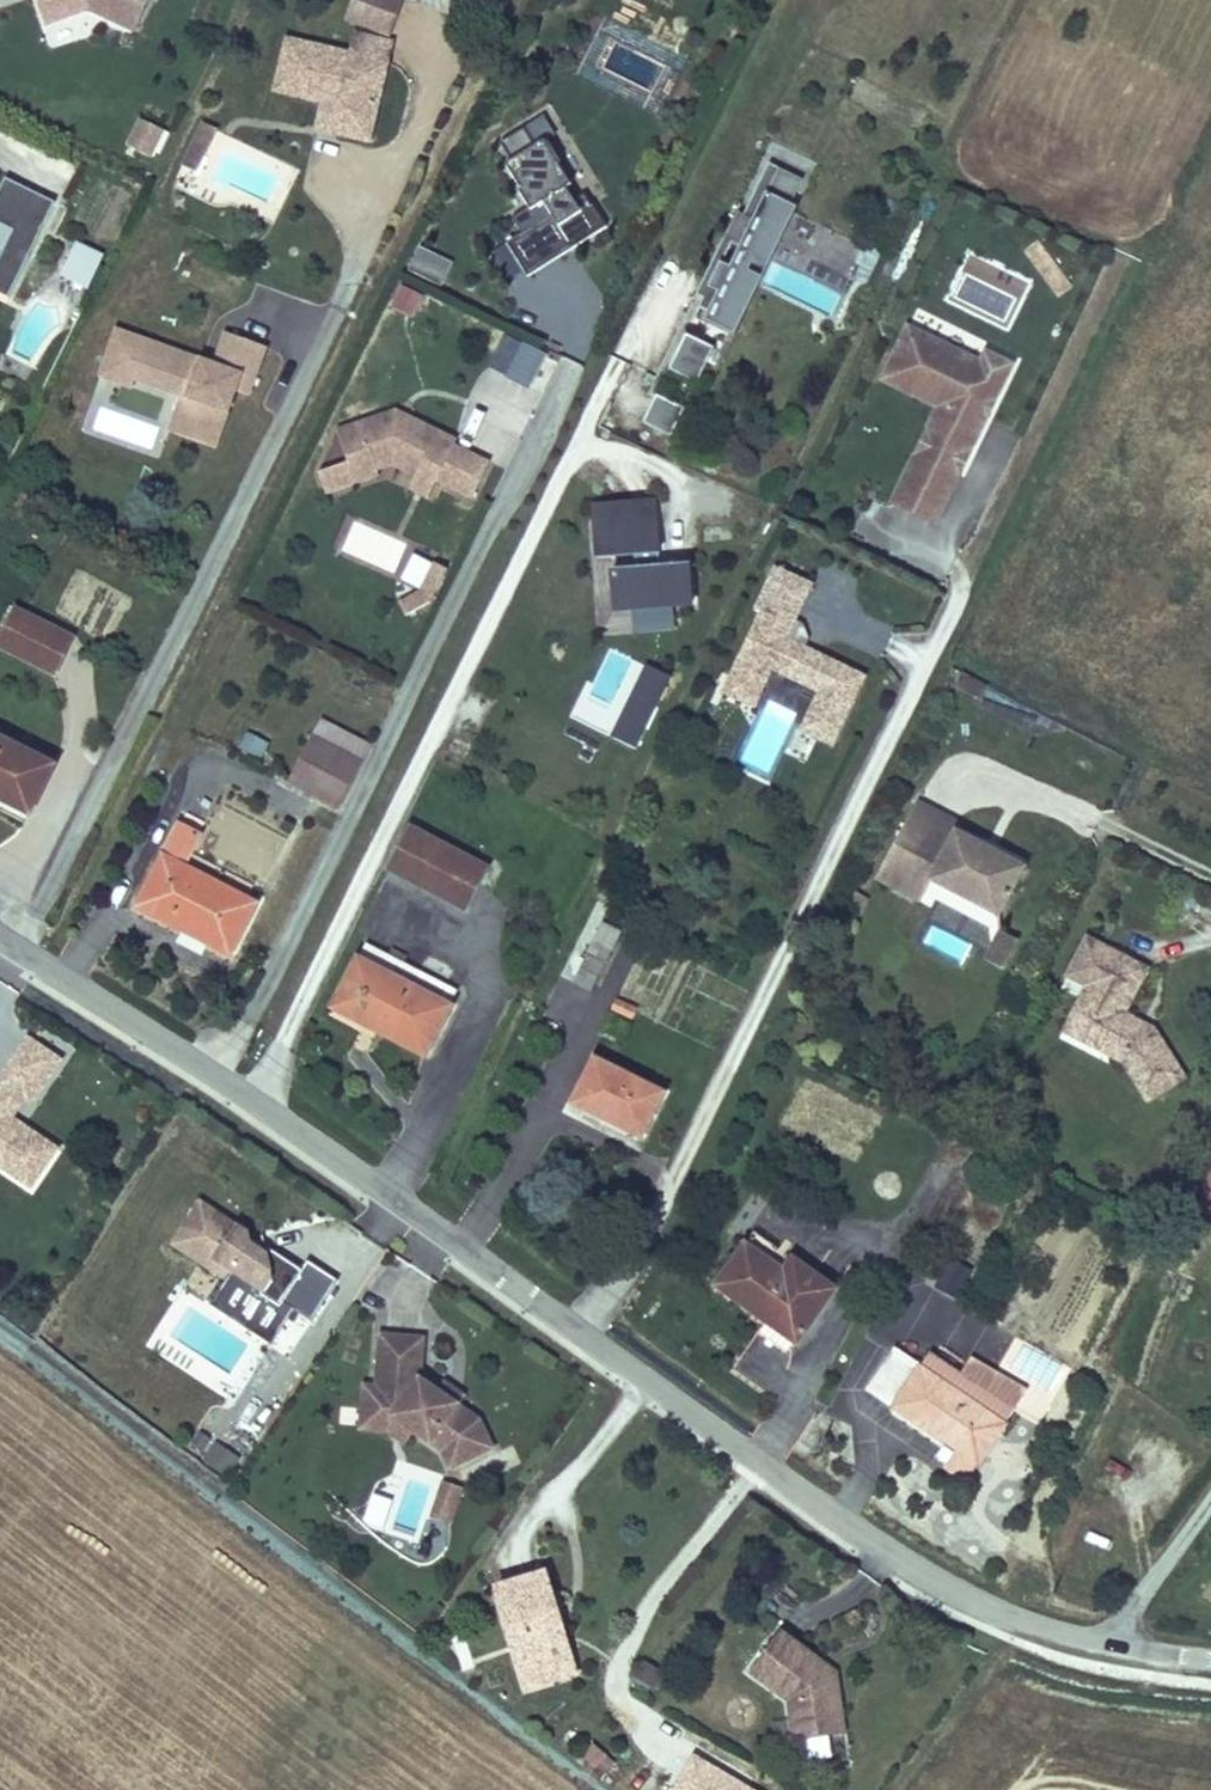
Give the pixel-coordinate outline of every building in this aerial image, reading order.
[(148,0),(39,0),(43,10),(63,2),(68,14),(89,7),(135,29),(148,0)] [(334,17),(373,33),(389,0),(342,0),(334,17)] [(48,22),(68,14),(63,2),(43,10),(48,22)] [(328,100),(322,128),(357,137),(379,41),(345,34),(341,53),(276,39),(266,86),(312,97),(328,100)] [(307,124),(322,128),(328,100),(312,97),(307,124)] [(525,275),(605,226),(591,203),(589,203),(583,193),(572,200),(565,187),(570,184),(544,140),(554,134),(543,114),(499,141),(510,159),(505,162),(518,184),(515,185),(527,205),(510,215),(520,231),(505,240),(522,269),(525,275)] [(152,155),(165,128),(143,118),(130,145),(152,155)] [(185,143),(195,149),(206,128),(196,122),(185,143)] [(184,171),(195,149),(185,143),(173,166),(184,171)] [(764,250),(802,172),(768,155),(743,207),(736,203),(689,300),(696,304),(698,300),(732,316),(754,271),(729,260),(721,256),(732,235),(739,239),(764,250)] [(734,328),(760,274),(809,175),(802,172),(764,250),(754,271),(732,316),(698,300),(696,304),(694,309),(734,328)] [(55,199),(5,175),(0,184),(0,206),(9,210),(6,217),(0,214),(0,222),(35,239),(55,199)] [(9,210),(0,206),(0,214),(6,217),(9,210)] [(33,243),(35,239),(0,222),(0,292),(8,296),(33,243)] [(729,260),(739,239),(732,235),(721,256),(729,260)] [(754,271),(764,250),(739,239),(729,260),(754,271)] [(1023,250),(1056,297),(1072,286),(1039,239),(1023,250)] [(522,269),(505,240),(489,250),(506,278),(522,269)] [(54,281),(89,294),(103,254),(68,241),(54,281)] [(423,275),(431,257),(408,246),(400,264),(423,275)] [(390,309),(414,320),(425,298),(401,287),(390,309)] [(993,399),(1011,362),(986,349),(981,360),(908,325),(893,356),(920,368),(922,376),(914,391),(939,403),(927,429),(968,449),(987,411),(978,408),(984,395),(993,399)] [(212,369),(199,365),(201,359),(116,328),(107,351),(138,363),(133,377),(181,395),(168,430),(213,446),(234,389),(248,394),(265,346),(226,332),(212,369)] [(695,380),(712,344),(684,331),(667,366),(695,380)] [(520,344),(504,379),(530,391),(546,356),(520,344)] [(133,377),(138,363),(107,351),(100,374),(122,382),(130,385),(133,377)] [(922,376),(920,368),(893,356),(883,376),(914,391),(922,376)] [(636,421),(655,376),(630,365),(611,410),(636,421)] [(669,433),(683,405),(654,391),(640,420),(669,433)] [(987,411),(993,399),(984,395),(978,408),(987,411)] [(453,443),(455,438),(394,408),(335,432),(356,485),(380,476),(378,471),(392,465),(416,477),(420,467),(437,475),(435,480),(470,497),(488,460),(453,443)] [(968,449),(927,429),(916,450),(958,471),(968,449)] [(934,519),(958,471),(916,450),(892,499),(934,519)] [(429,492),(435,480),(437,475),(420,467),(416,477),(413,484),(429,492)] [(691,601),(688,563),(659,565),(654,499),(592,504),(596,555),(633,552),(634,567),(611,569),(614,608),(691,601)] [(432,596),(446,566),(433,560),(419,589),(432,596)] [(863,674),(784,636),(811,582),(775,564),(756,604),(761,607),(733,666),(762,680),(770,664),(818,688),(800,726),(830,741),(863,674)] [(405,614),(430,600),(432,596),(419,589),(398,601),(405,614)] [(49,662),(68,624),(13,596),(0,620),(0,636),(49,662)] [(752,703),(762,680),(733,666),(722,688),(752,703)] [(621,716),(610,743),(638,753),(648,726),(621,716)] [(359,765),(368,747),(320,720),(310,739),(359,765)] [(25,800),(50,752),(0,727),(0,789),(25,800)] [(336,809),(359,765),(310,739),(286,782),(336,809)] [(1016,860),(950,825),(953,818),(909,795),(873,862),(869,871),(886,880),(894,864),(921,879),(924,873),(991,908),(1016,860)] [(389,866),(470,907),(489,866),(408,825),(389,866)] [(137,907),(229,954),(254,904),(182,866),(196,837),(177,827),(137,907)] [(921,879),(894,864),(886,880),(892,883),(913,894),(921,879)] [(996,962),(1011,933),(993,923),(978,952),(996,962)] [(597,931),(587,950),(567,990),(582,998),(602,958),(612,938),(597,931)] [(1148,1013),(1130,1005),(1150,959),(1109,941),(1079,1005),(1101,1015),(1092,1035),(1131,1053),(1152,1085),(1154,1090),(1192,1066),(1160,1018),(1150,1026),(1143,1023),(1148,1013)] [(366,944),(332,1006),(424,1054),(456,992),(366,944)] [(1092,1035),(1101,1015),(1079,1005),(1071,1025),(1092,1035)] [(1150,1026),(1160,1018),(1148,1013),(1143,1023),(1150,1026)] [(12,1117),(23,1102),(31,1108),(64,1060),(25,1033),(0,1070),(0,1170),(28,1189),(57,1147),(12,1117)] [(596,1061),(573,1105),(640,1138),(660,1095),(596,1061)] [(334,1279),(303,1259),(298,1268),(268,1249),(246,1239),(246,1227),(198,1198),(169,1244),(222,1278),(228,1270),(260,1290),(257,1293),(275,1305),(278,1301),(307,1320),(308,1320),(334,1279)] [(804,1273),(810,1262),(750,1227),(744,1238),(804,1273)] [(835,1277),(810,1262),(804,1273),(744,1238),(716,1286),(801,1336),(835,1277)] [(964,1282),(980,1256),(960,1244),(944,1270),(964,1282)] [(372,1382),(371,1413),(389,1414),(411,1428),(438,1454),(446,1449),(455,1466),(496,1447),(482,1415),(459,1400),(463,1394),(441,1379),(436,1385),(420,1375),(423,1335),(374,1331),(372,1382)] [(940,1347),(1025,1401),(1033,1387),(950,1332),(940,1347)] [(992,1455),(1025,1401),(940,1347),(934,1355),(905,1336),(877,1382),(972,1442),(992,1455)] [(371,1413),(372,1382),(358,1381),(356,1430),(385,1432),(402,1442),(411,1428),(389,1414),(371,1413)] [(211,1441),(200,1461),(230,1477),(241,1456),(211,1441)] [(979,1476),(992,1455),(972,1442),(959,1462),(979,1476)] [(446,1449),(438,1454),(446,1470),(455,1466),(446,1449)] [(450,1506),(456,1487),(440,1481),(433,1500),(450,1506)] [(445,1521),(450,1506),(433,1500),(428,1516),(445,1521)] [(568,1655),(544,1569),(492,1584),(516,1670),(568,1655)] [(827,1653),(835,1640),(802,1615),(771,1656),(812,1686),(817,1727),(849,1723),(846,1704),(866,1702),(859,1658),(831,1657),(827,1653)] [(859,1658),(835,1640),(827,1653),(831,1657),(859,1658)] [(573,1672),(568,1655),(516,1670),(521,1687),(573,1672)] [(652,1692),(665,1675),(645,1659),(632,1676),(652,1692)] [(831,1741),(806,1742),(807,1760),(832,1759),(831,1741)] [(592,1743),(580,1757),(603,1777),(616,1763),(592,1743)]
